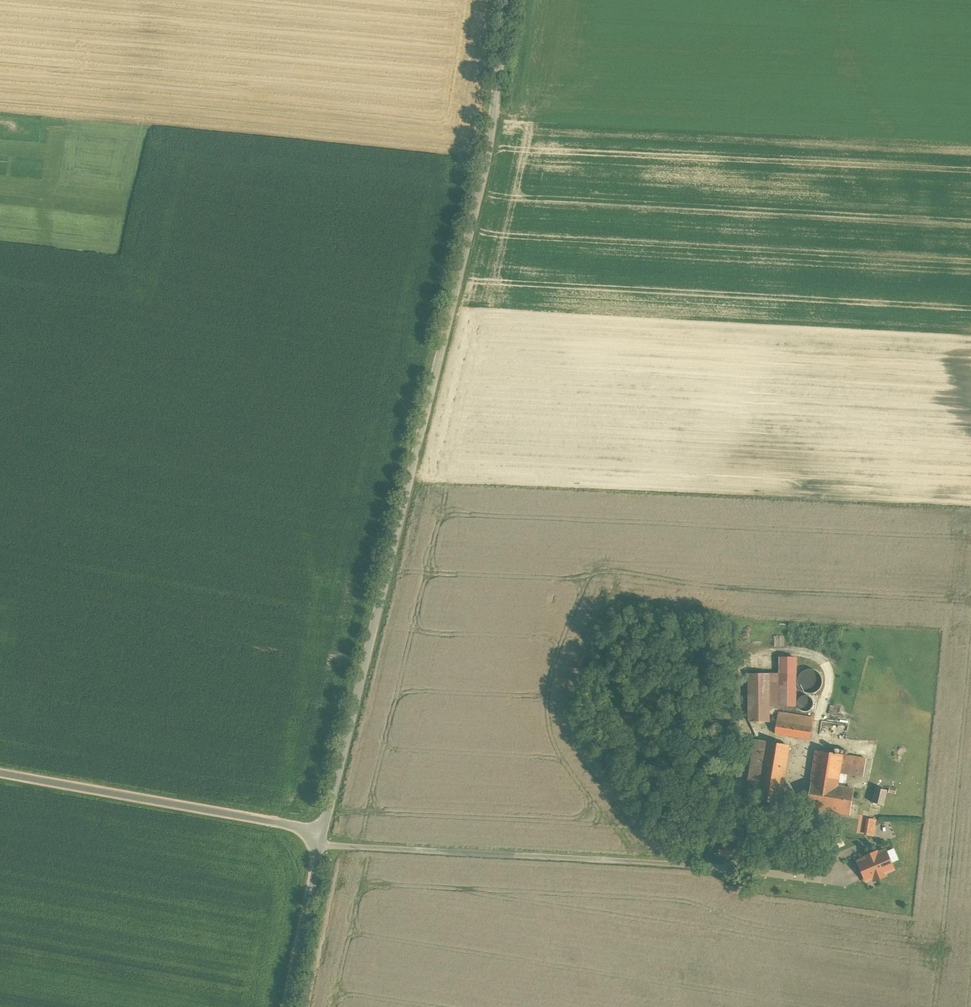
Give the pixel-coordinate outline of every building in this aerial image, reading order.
[(811,670),(808,669),(804,670),(801,673),(799,676),(798,678),(798,682),(799,685),(801,689),(804,691),(808,692),(812,691),(814,691),(817,688),(820,684),(820,680),(819,676),(817,673),(815,671),(811,670)] [(795,706),(795,676),(747,676),(747,723),(770,723),(770,707),(795,706)] [(810,698),(808,697),(805,697),(803,697),(801,698),(801,699),(800,701),(799,703),(800,706),(802,708),(804,709),(807,709),(809,708),(810,707),(811,705),(812,703),(811,700),(810,698)] [(813,719),(779,712),(775,734),(808,741),(813,719)] [(833,724),(821,721),(818,736),(830,738),(833,724)] [(788,746),(757,741),(748,799),(779,804),(788,746)] [(834,811),(838,786),(840,773),(863,776),(866,758),(817,751),(808,807),(834,811)] [(901,762),(874,755),(868,776),(874,777),(871,789),(875,790),(871,805),(884,808),(891,783),(896,784),(901,762)] [(838,786),(834,811),(857,815),(861,790),(838,786)] [(876,822),(865,820),(863,836),(873,837),(876,822)] [(719,856),(733,855),(733,846),(719,846),(719,856)] [(865,857),(866,858),(858,862),(866,881),(873,878),(875,880),(886,876),(885,873),(894,869),(885,850),(877,854),(876,852),(865,857)]
